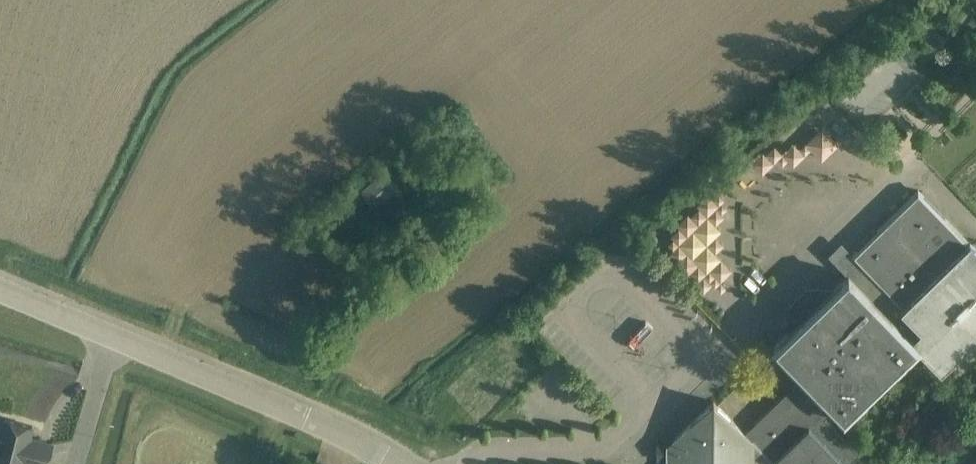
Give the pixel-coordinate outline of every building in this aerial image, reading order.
[(811,148),(822,159),(839,141),(822,124),(800,146),(794,140),(783,151),(772,140),(752,160),(763,171),(779,155),(792,167),(811,148)] [(401,186),(387,168),(360,189),(374,207),(401,186)] [(683,233),(677,238),(719,284),(734,269),(717,250),(727,240),(712,224),(728,208),(711,190),(675,223),(683,233)] [(788,391),(745,432),(775,463),(849,463),(860,453),(825,417),(835,408),(843,417),(918,345),(913,339),(924,328),(951,356),(975,332),(975,249),(918,190),(852,254),(864,266),(852,277),(848,273),(835,286),(807,286),(788,305),(787,332),(774,346),(803,376),(788,391)] [(650,231),(643,238),(641,240),(648,248),(658,238),(650,231)] [(745,432),(714,401),(673,440),(673,463),(775,463),(745,432)] [(23,461),(33,463),(47,463),(53,444),(29,438),(33,426),(5,419),(0,436),(0,463),(22,463),(23,461)]
